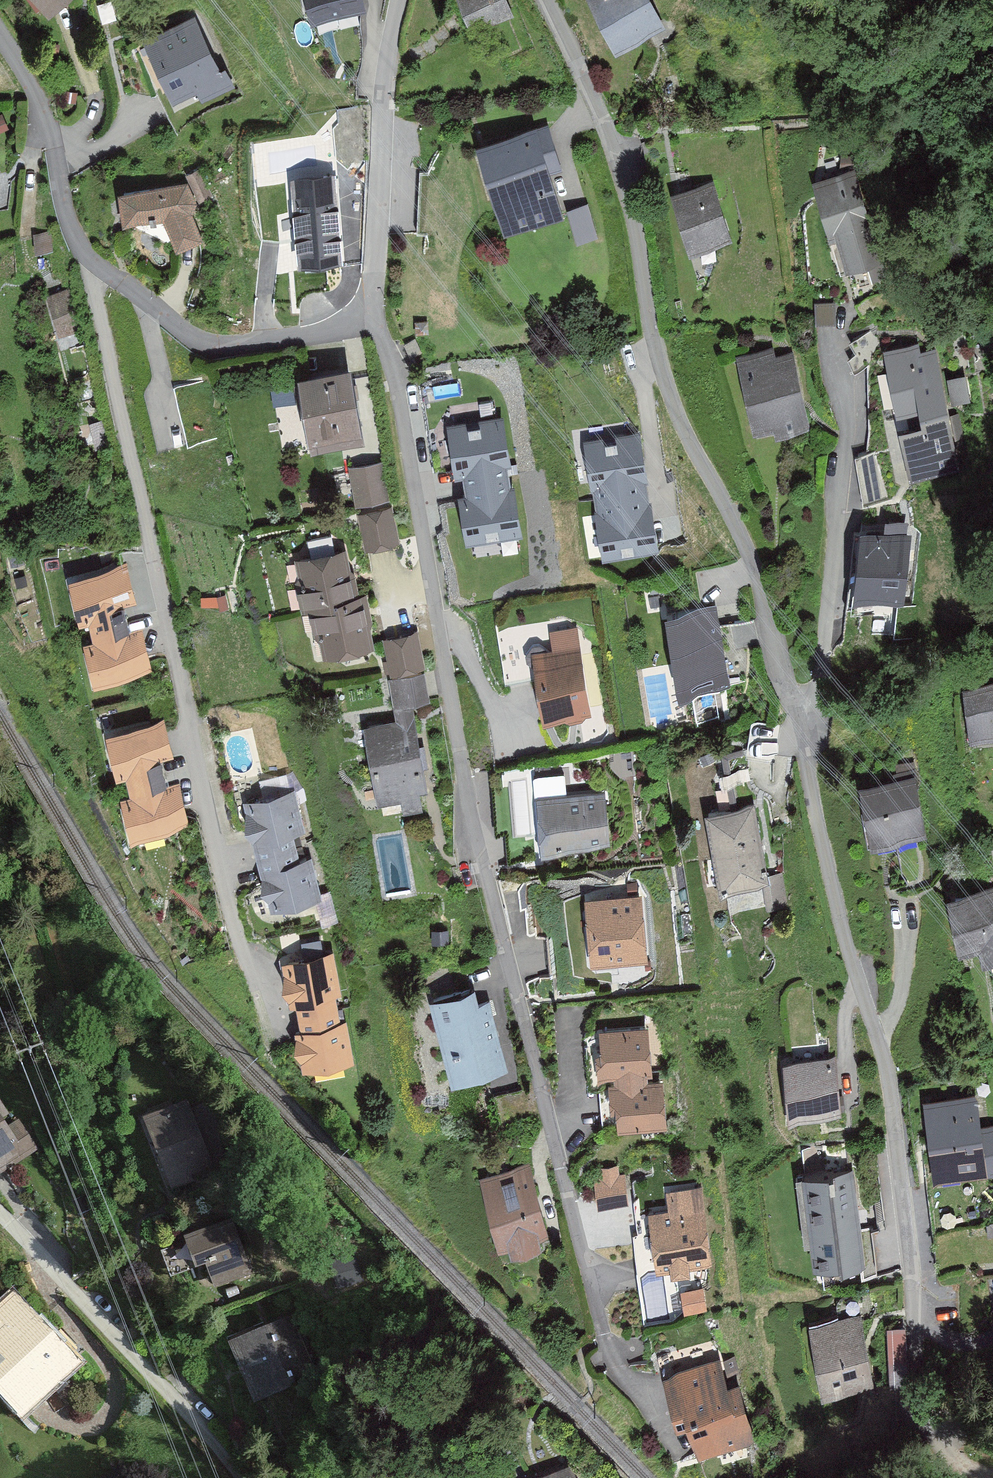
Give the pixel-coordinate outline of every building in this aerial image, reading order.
[(311,24),(370,12),(367,0),(306,0),(311,24)] [(474,31),(517,13),(512,0),(461,0),(474,31)] [(620,50),(669,23),(657,0),(592,0),(620,50)] [(196,13),(143,40),(175,102),(198,90),(203,100),(233,85),(196,13)] [(539,126),(479,144),(502,218),(528,210),(532,225),(566,214),(539,126)] [(202,167),(190,173),(202,199),(214,193),(202,167)] [(858,169),(815,182),(832,239),(840,237),(850,270),(886,259),(858,169)] [(334,177),(290,181),(298,271),(342,267),(334,177)] [(189,181),(119,190),(124,224),(166,219),(179,250),(204,239),(195,213),(198,199),(189,181)] [(717,182),(674,194),(691,255),(734,243),(717,182)] [(576,240),(600,233),(590,199),(566,206),(576,240)] [(921,340),(886,347),(897,404),(920,399),(924,421),(902,425),(912,481),(963,471),(938,347),(923,350),(921,340)] [(797,351),(742,361),(757,439),(812,429),(797,351)] [(352,363),(298,372),(311,450),(364,442),(352,363)] [(277,404),(292,404),(293,371),(277,371),(277,404)] [(503,412),(446,421),(454,472),(462,471),(465,488),(457,489),(465,543),(524,534),(516,483),(511,484),(508,463),(511,463),(503,412)] [(641,429),(583,438),(591,488),(592,488),(594,497),(648,489),(647,478),(648,478),(641,429)] [(384,461),(350,466),(357,504),(390,498),(384,461)] [(648,489),(594,497),(596,508),(594,508),(602,557),(660,548),(652,498),(649,499),(648,489)] [(395,507),(363,512),(370,547),(401,542),(395,507)] [(913,529),(861,522),(852,594),(904,601),(913,529)] [(348,545),(294,556),(304,607),(312,606),(322,655),(377,644),(368,599),(359,601),(348,545)] [(130,566),(71,579),(81,622),(91,620),(95,638),(84,640),(94,684),(154,670),(145,629),(131,632),(126,608),(139,605),(130,566)] [(720,604),(668,612),(680,694),(733,687),(720,604)] [(420,630),(386,636),(392,672),(426,666),(420,630)] [(587,651),(538,656),(544,719),(593,714),(587,651)] [(397,717),(366,722),(381,804),(430,795),(414,704),(433,700),(427,670),(390,677),(397,717)] [(966,689),(971,742),(992,740),(992,687),(966,689)] [(779,751),(778,722),(750,723),(751,753),(779,751)] [(167,723),(108,736),(118,779),(128,776),(132,794),(121,797),(131,840),(191,827),(182,786),(168,789),(163,765),(176,762),(167,723)] [(919,777),(863,786),(872,845),(928,836),(919,777)] [(297,787),(245,800),(272,911),(325,898),(314,854),(301,857),(295,832),(307,829),(297,787)] [(608,792),(542,798),(546,850),(613,845),(608,792)] [(758,802),(709,810),(722,883),(771,874),(758,802)] [(951,891),(961,948),(982,944),(984,960),(992,959),(992,884),(951,891)] [(646,910),(590,914),(593,963),(649,959),(646,910)] [(336,949),(283,958),(291,1002),(299,1000),(303,1026),(296,1027),(304,1070),(357,1061),(349,1018),(342,1019),(338,994),(344,993),(336,949)] [(476,985),(432,996),(455,1083),(510,1068),(492,997),(480,1000),(476,985)] [(651,1026),(599,1029),(602,1079),(616,1078),(619,1131),(669,1129),(666,1075),(654,1076),(651,1026)] [(838,1054),(786,1058),(791,1118),(843,1114),(838,1054)] [(928,1100),(936,1177),(992,1172),(992,1123),(983,1124),(980,1095),(928,1100)] [(192,1104),(147,1121),(171,1185),(216,1169),(192,1104)] [(12,1169),(7,1160),(24,1150),(0,1110),(0,1177),(12,1169)] [(603,1177),(596,1178),(600,1208),(632,1204),(628,1173),(622,1174),(621,1165),(601,1167),(603,1177)] [(854,1166),(803,1172),(814,1270),(865,1265),(854,1166)] [(537,1168),(483,1180),(499,1251),(553,1239),(537,1168)] [(670,1209),(651,1211),(658,1271),(715,1265),(706,1185),(668,1189),(670,1209)] [(234,1221),(188,1239),(203,1280),(250,1263),(234,1221)] [(335,1287),(354,1288),(355,1253),(336,1252),(335,1287)] [(706,1286),(683,1291),(688,1314),(711,1309),(706,1286)] [(23,1302),(0,1323),(0,1395),(22,1418),(81,1364),(23,1302)] [(864,1313),(812,1321),(824,1394),(876,1386),(864,1313)] [(297,1316),(232,1342),(257,1403),(321,1377),(297,1316)] [(724,1356),(666,1371),(679,1420),(690,1417),(700,1454),(759,1439),(742,1375),(730,1378),(724,1356)] [(575,1460),(522,1477),(581,1477),(575,1460)]
